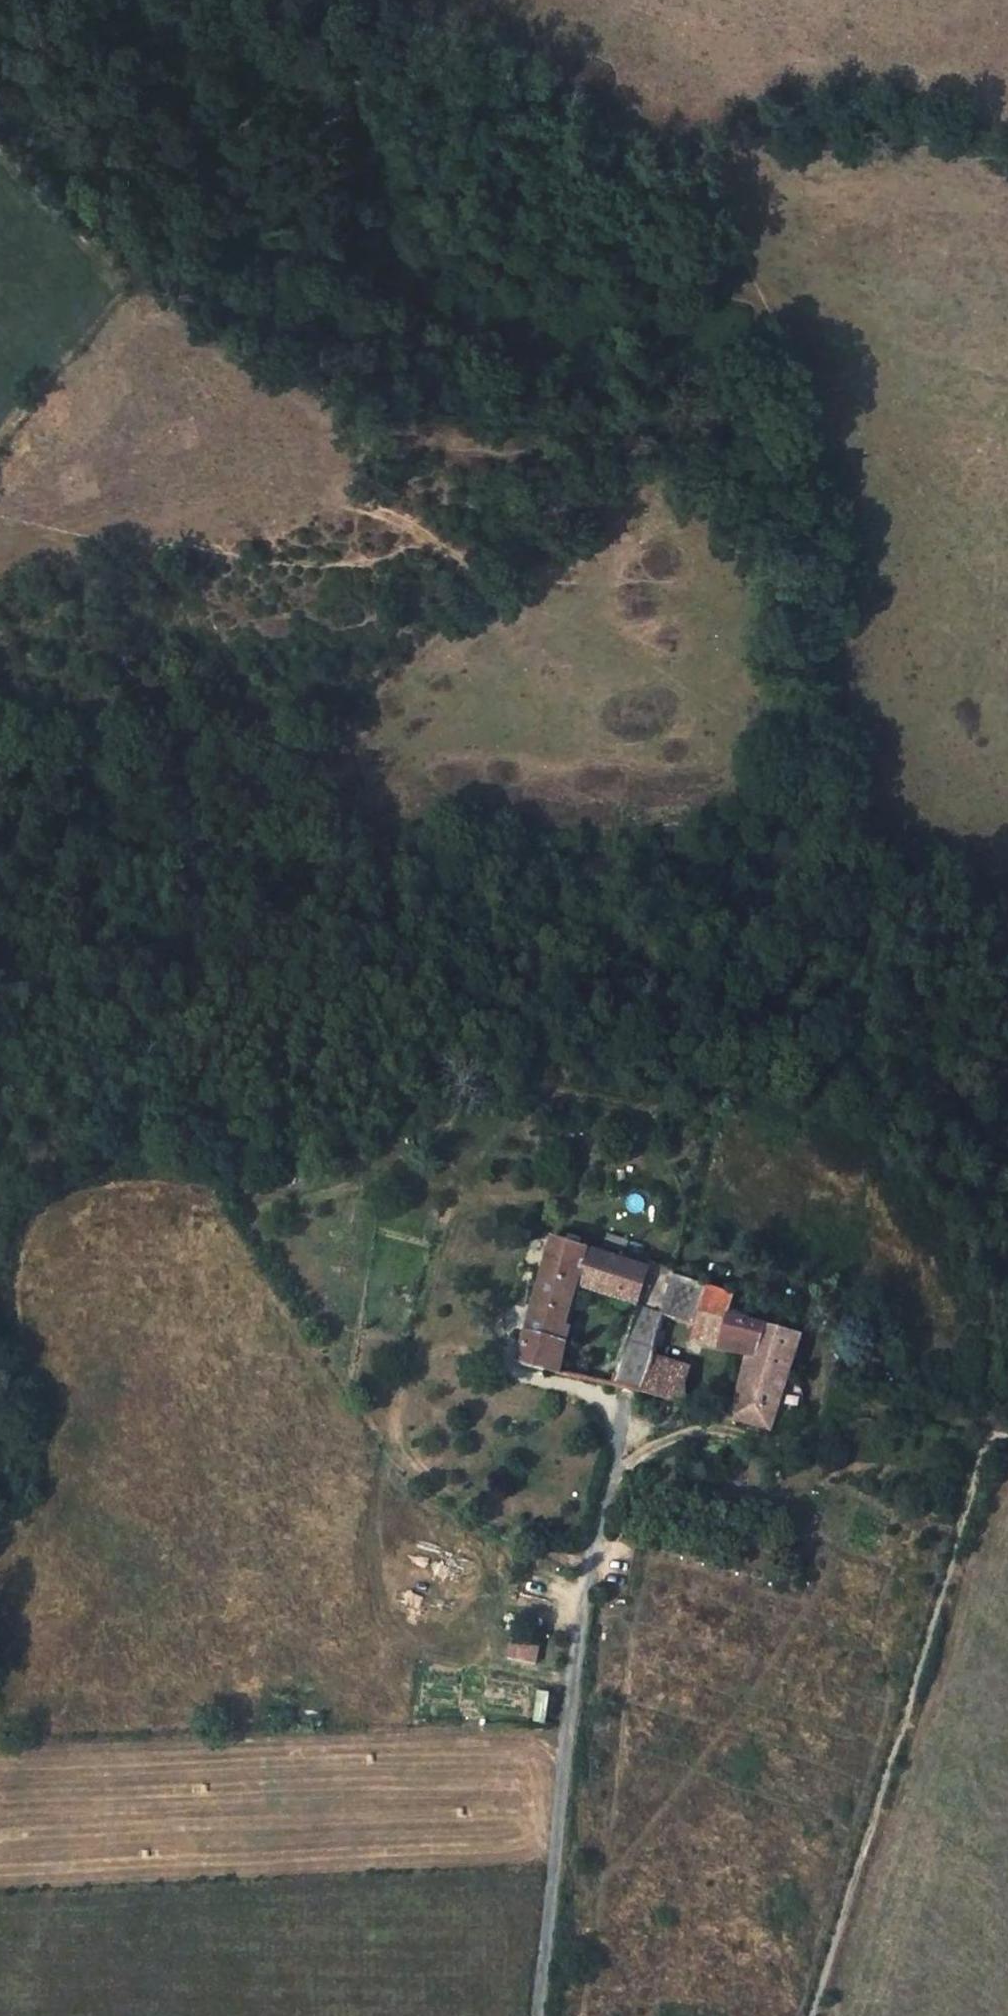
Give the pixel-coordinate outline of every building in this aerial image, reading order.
[(591,1224),(587,1242),(648,1262),(653,1243),(591,1224)] [(577,1278),(587,1242),(555,1231),(518,1359),(556,1368),(577,1278)] [(648,1262),(587,1242),(577,1278),(639,1295),(648,1262)] [(665,1312),(675,1271),(648,1262),(639,1295),(617,1383),(644,1391),(654,1351),(658,1337),(665,1312)] [(699,1319),(696,1333),(761,1347),(741,1417),(777,1426),(779,1420),(785,1418),(795,1411),(800,1406),(804,1399),(805,1391),(804,1383),(800,1375),(790,1370),(801,1329),(750,1316),(751,1309),(738,1307),(741,1292),(675,1271),(665,1312),(699,1319)] [(665,1312),(658,1337),(696,1333),(699,1319),(665,1312)] [(688,1403),(693,1365),(654,1351),(644,1391),(688,1403)] [(538,1662),(540,1645),(512,1641),(509,1658),(538,1662)]
